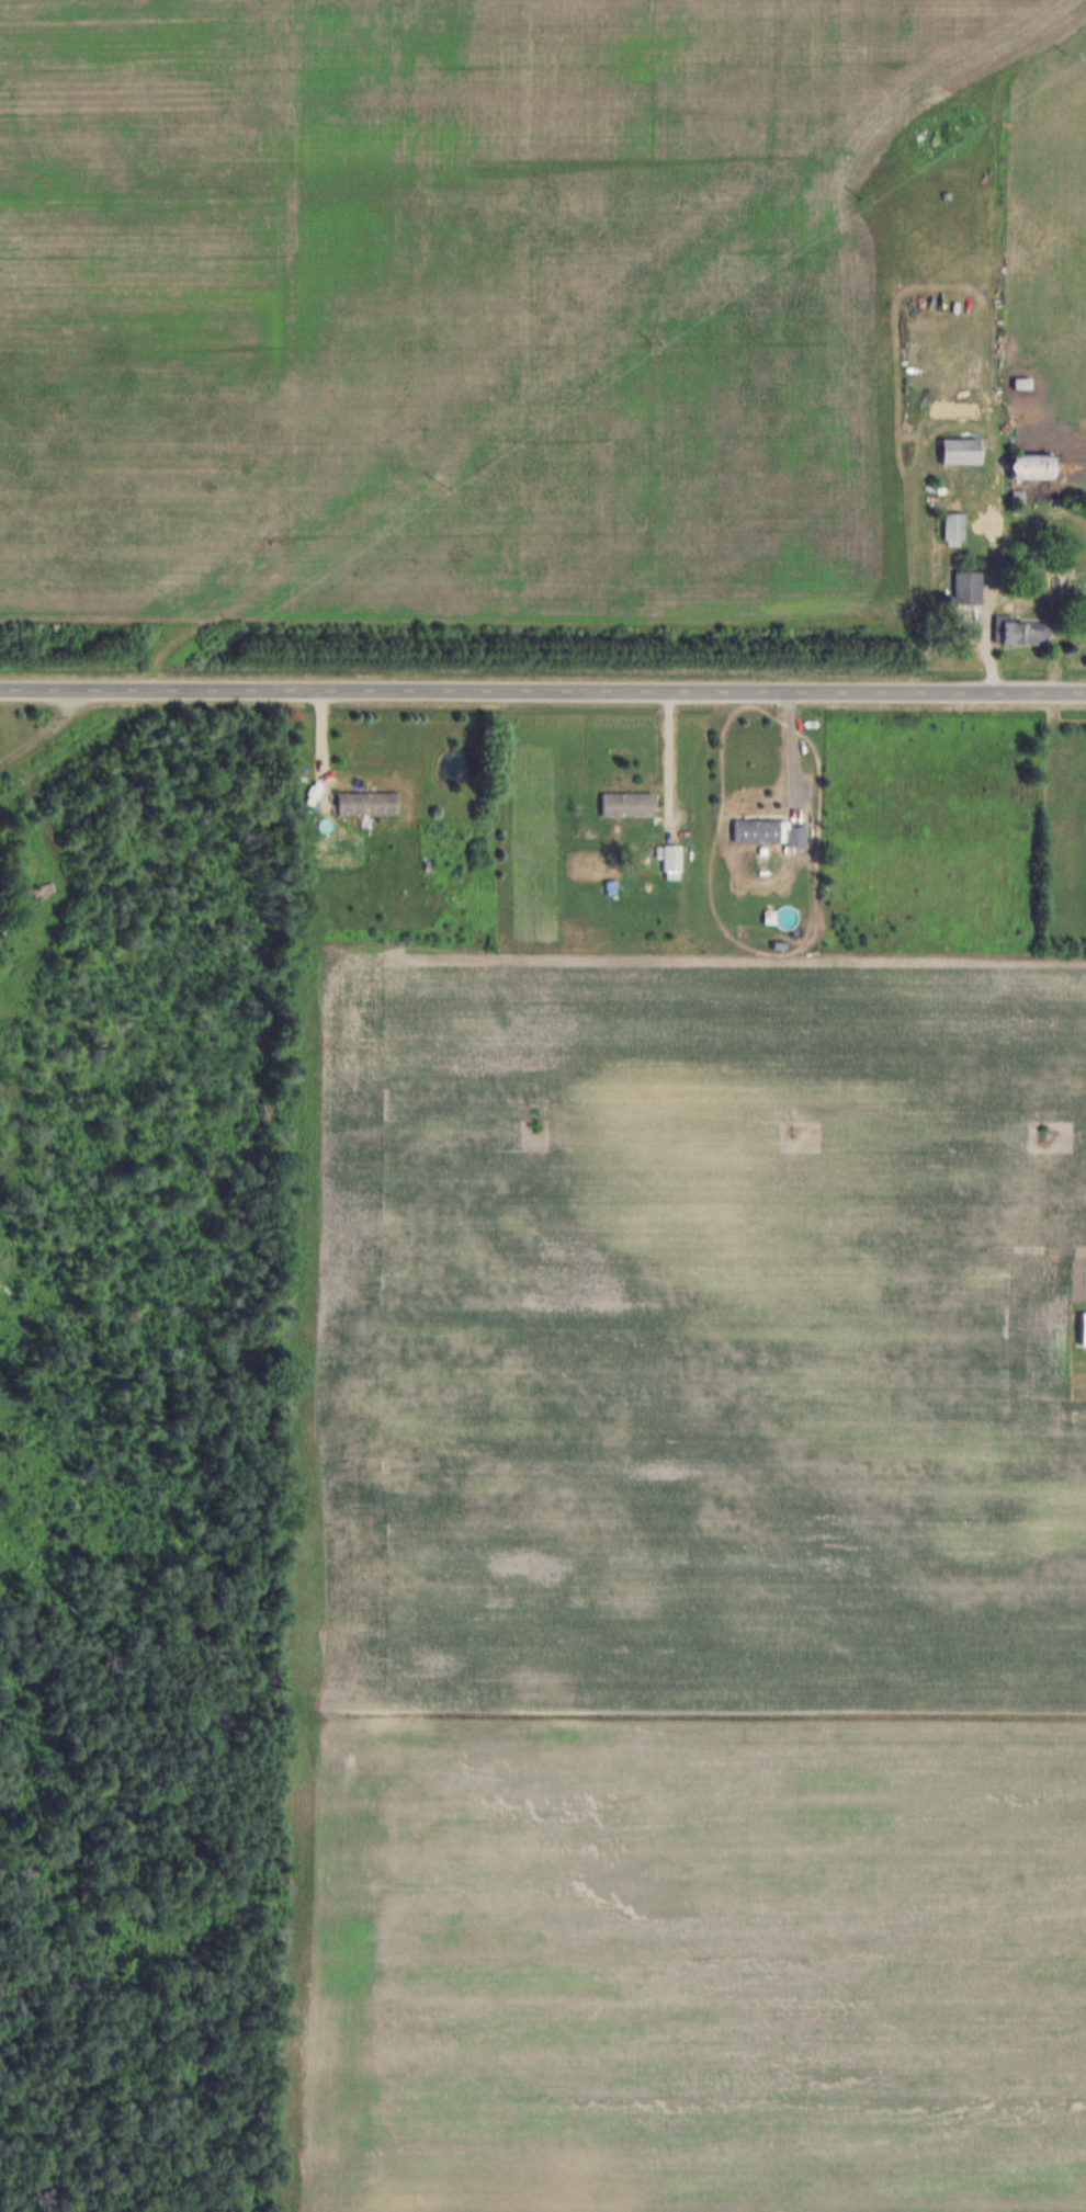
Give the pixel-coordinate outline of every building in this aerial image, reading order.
[(983,439),(943,439),(943,464),(983,464),(983,439)] [(1014,479),(1056,479),(1056,454),(1014,454),(1014,479)] [(965,513),(945,513),(945,541),(965,541),(965,513)] [(956,604),(983,604),(983,571),(956,571),(956,604)] [(996,644),(1049,646),(1049,620),(996,619),(996,644)] [(399,793),(338,793),(338,815),(399,815),(399,793)] [(654,793),(603,793),(603,818),(654,818),(654,793)] [(781,843),(781,821),(735,821),(735,843),(781,843)] [(807,827),(786,827),(786,847),(807,847),(807,827)] [(682,846),(664,846),(664,872),(682,872),(682,846)] [(21,902),(55,892),(53,882),(18,891),(21,902)]
